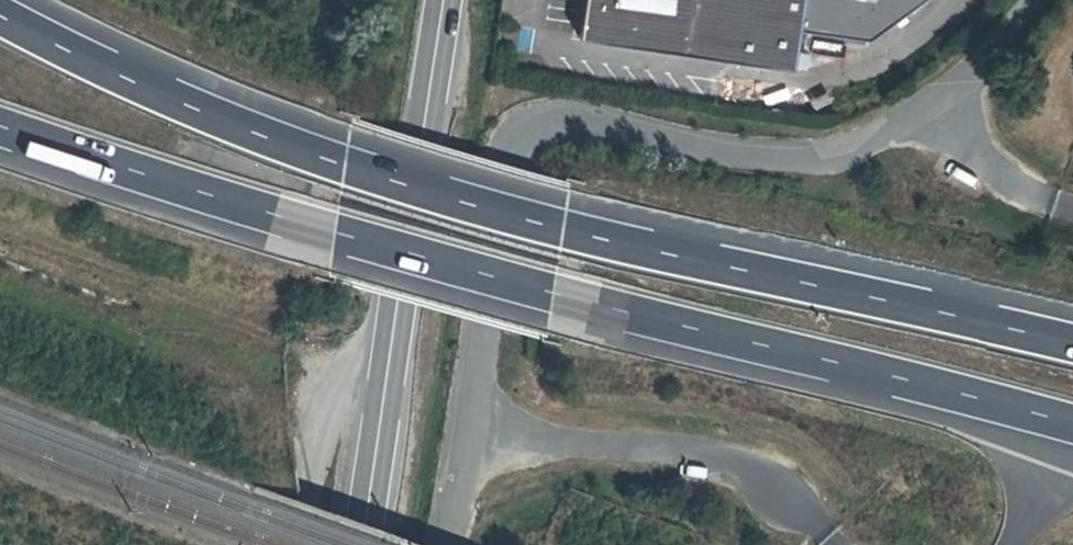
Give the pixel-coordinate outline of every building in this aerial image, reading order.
[(577,36),(792,67),(798,27),(868,37),(918,0),(583,0),(577,36)] [(815,110),(830,101),(826,93),(815,99),(814,97),(808,100),(815,110)]
